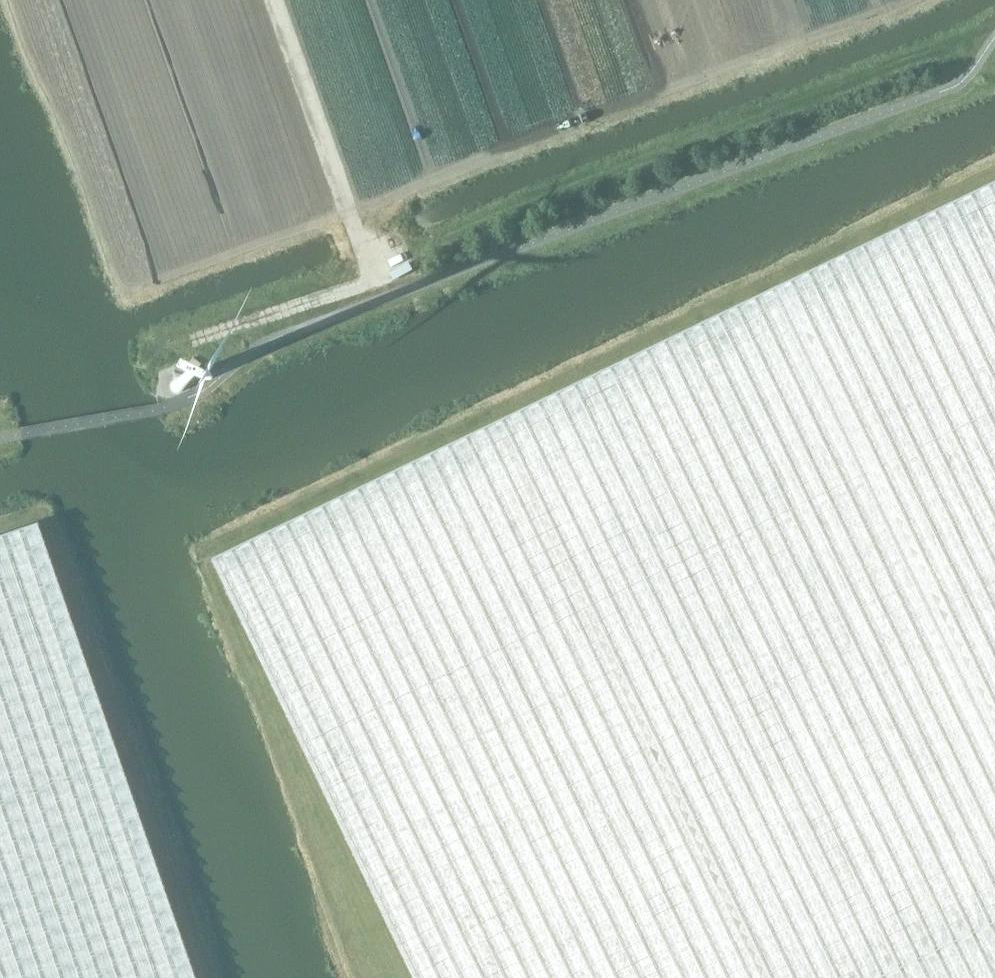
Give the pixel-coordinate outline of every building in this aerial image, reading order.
[(290,719),(415,977),(994,977),(994,185),(214,561),(290,719)] [(170,385),(170,386),(170,387),(171,389),(171,390),(172,391),(173,392),(174,392),(176,393),(177,393),(178,393),(180,392),(181,392),(182,391),(183,390),(184,389),(184,388),(185,386),(185,385),(184,384),(184,382),(183,381),(182,380),(181,379),(180,379),(179,378),(177,378),(176,378),(175,379),(173,379),(172,380),(171,381),(171,382),(170,383),(170,385)] [(106,719),(39,526),(0,540),(0,977),(195,977),(106,719)]
